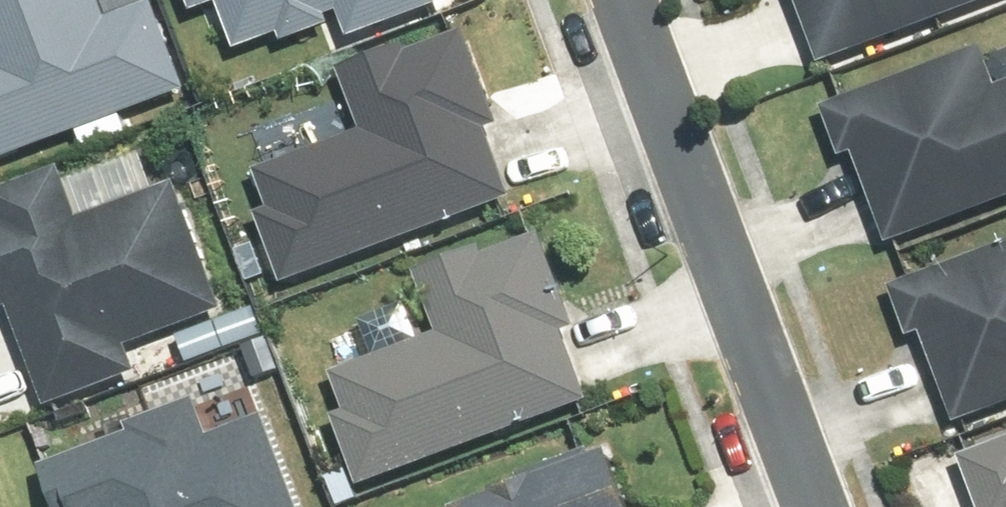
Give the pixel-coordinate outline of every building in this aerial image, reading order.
[(186,81),(160,0),(126,0),(106,6),(104,0),(0,0),(0,141),(186,81)] [(233,26),(303,0),(223,0),(233,26)] [(343,24),(408,0),(335,0),(343,24)] [(828,56),(988,0),(808,0),(828,56)] [(345,130),(234,165),(268,270),(489,200),(434,27),(323,62),(345,130)] [(900,242),(1005,202),(1005,71),(997,46),(831,109),(850,160),(866,154),(900,242)] [(0,199),(0,318),(30,402),(131,366),(118,329),(224,292),(170,139),(0,199)] [(435,323),(324,358),(357,464),(579,393),(524,220),(413,255),(435,323)] [(963,419),(1005,402),(1005,243),(893,286),(913,337),(929,331),(963,419)] [(41,435),(64,506),(305,506),(273,406),(216,424),(203,384),(41,435)] [(961,453),(982,506),(1005,506),(1005,435),(961,453)] [(625,445),(453,506),(647,506),(625,445)]
